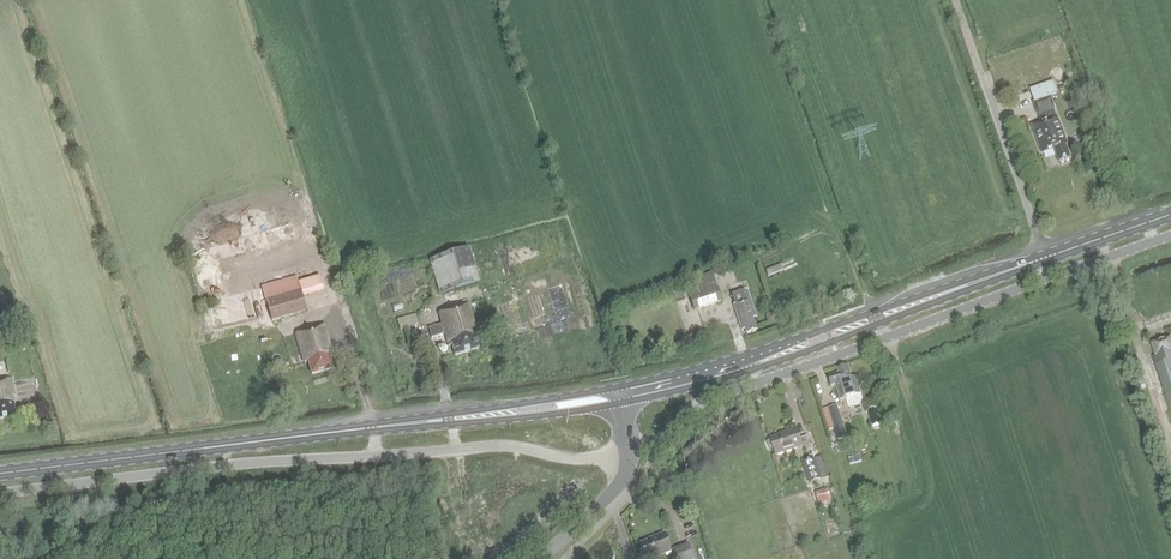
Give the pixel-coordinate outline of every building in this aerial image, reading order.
[(1041,123),(1032,126),(1042,154),(1054,149),(1060,164),(1071,160),(1066,145),(1067,145),(1057,117),(1054,109),(1055,109),(1050,97),(1058,94),(1053,81),(1030,90),(1034,102),(1033,103),(1041,123)] [(1066,91),(1064,85),(1058,88),(1061,93),(1066,91)] [(478,282),(468,250),(430,262),(441,294),(478,282)] [(784,270),(781,264),(766,270),(768,276),(784,270)] [(305,312),(298,288),(299,288),(296,276),(261,286),(263,292),(262,292),(271,322),(305,312)] [(695,310),(722,301),(718,287),(716,288),(713,277),(702,280),(703,282),(697,284),(700,293),(690,296),(695,310)] [(745,330),(746,335),(757,332),(753,319),(757,318),(747,290),(732,295),(735,305),(734,305),(742,331),(745,330)] [(468,303),(448,309),(449,311),(439,314),(442,325),(430,329),(432,338),(446,334),(449,347),(452,346),(455,356),(478,349),(475,339),(479,338),(468,303)] [(774,313),(766,316),(768,323),(776,320),(774,313)] [(419,325),(415,316),(397,322),(400,331),(419,325)] [(323,324),(304,330),(305,332),(296,335),(305,363),(308,362),(312,375),(333,369),(329,357),(333,355),(323,324)] [(1156,356),(1154,357),(1170,412),(1170,338),(1152,344),(1156,356)] [(840,375),(830,378),(833,387),(836,386),(841,401),(847,400),(848,404),(863,399),(856,378),(852,379),(848,367),(838,370),(840,375)] [(1,379),(0,380),(0,420),(16,416),(12,396),(15,396),(12,380),(2,382),(1,379)] [(844,426),(838,405),(823,410),(829,431),(844,426)] [(881,424),(876,408),(867,411),(872,427),(881,424)] [(771,450),(774,449),(776,457),(803,447),(804,453),(812,450),(807,437),(800,439),(796,429),(783,434),(783,435),(770,440),(771,441),(768,442),(768,444),(769,449),(771,450)] [(850,465),(862,462),(858,448),(851,450),(853,458),(848,459),(850,465)] [(815,461),(821,480),(829,477),(822,458),(815,461)] [(821,480),(815,461),(803,465),(810,484),(821,480)] [(833,503),(828,489),(815,493),(820,507),(833,503)] [(646,558),(654,558),(670,554),(664,535),(654,538),(653,540),(641,545),(646,558)] [(690,546),(673,552),(675,558),(694,558),(690,546)]
